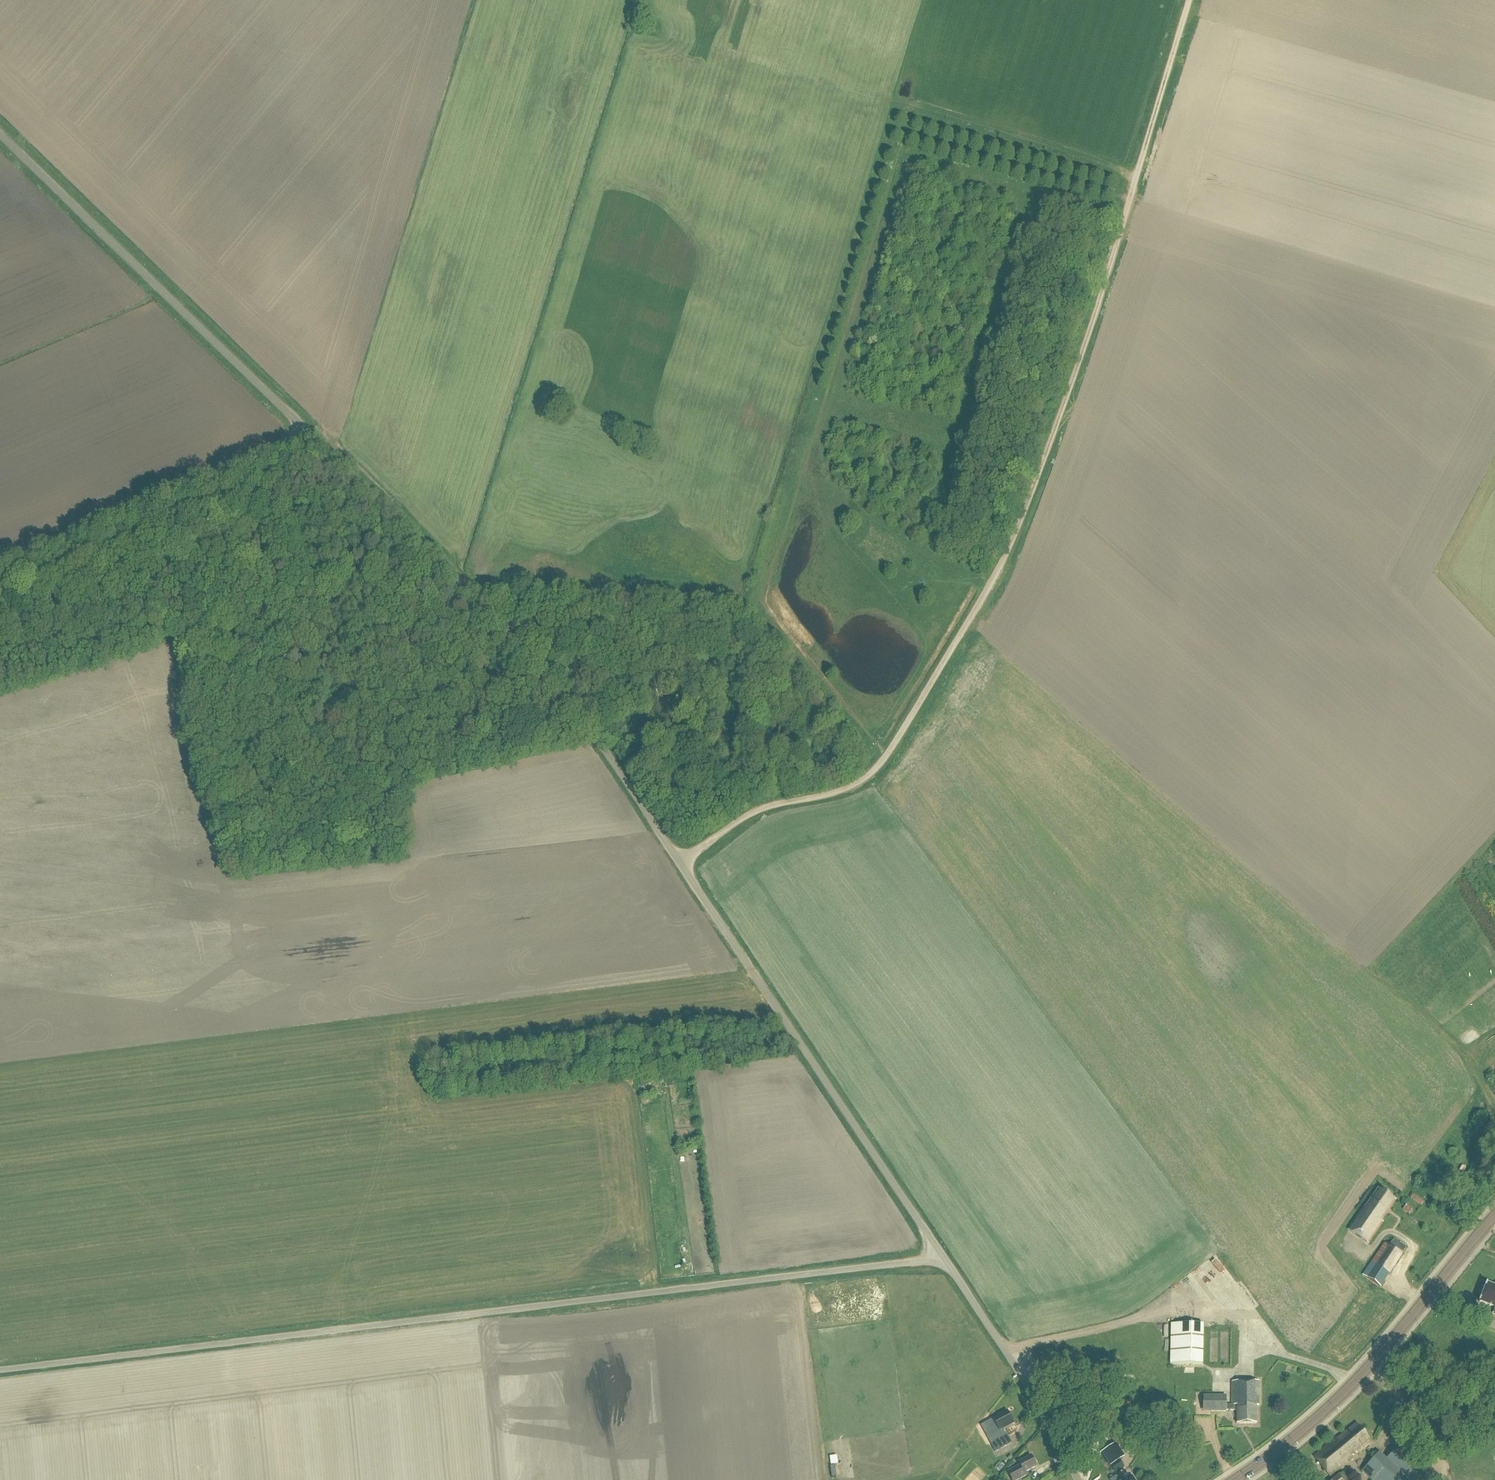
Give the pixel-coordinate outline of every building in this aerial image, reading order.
[(473,539),(470,555),(477,556),(479,540),(473,539)] [(1365,1209),(1364,1208),(1348,1231),(1368,1245),(1383,1223),(1381,1222),(1395,1202),(1378,1190),(1365,1209)] [(1411,1199),(1421,1207),(1424,1202),(1412,1194),(1410,1196),(1412,1198),(1411,1199)] [(1403,1210),(1409,1215),(1413,1210),(1407,1205),(1403,1210)] [(1398,1236),(1400,1231),(1393,1228),(1391,1233),(1398,1236)] [(1388,1247),(1384,1244),(1362,1276),(1380,1289),(1403,1255),(1402,1254),(1406,1248),(1394,1240),(1388,1247)] [(1201,1263),(1195,1266),(1201,1276),(1207,1273),(1201,1263)] [(1487,1285),(1479,1303),(1494,1310),(1492,1315),(1494,1316),(1494,1288),(1487,1285)] [(1202,1365),(1203,1325),(1171,1324),(1170,1364),(1202,1365)] [(1221,1368),(1234,1368),(1234,1329),(1221,1329),(1221,1352),(1208,1352),(1208,1361),(1221,1361),(1221,1368)] [(1202,1397),(1202,1412),(1225,1412),(1225,1411),(1236,1411),(1236,1424),(1256,1424),(1256,1406),(1258,1406),(1258,1382),(1231,1382),(1231,1406),(1227,1406),(1227,1405),(1225,1405),(1225,1397),(1202,1397)] [(1006,1436),(1003,1438),(999,1431),(1013,1424),(1006,1413),(992,1420),(992,1421),(985,1424),(990,1433),(987,1435),(992,1444),(990,1445),(994,1454),(1011,1445),(1006,1436)] [(1329,1478),(1370,1443),(1356,1425),(1332,1445),(1331,1443),(1313,1458),(1329,1478)] [(1401,1445),(1387,1461),(1379,1453),(1362,1473),(1369,1479),(1423,1479),(1430,1472),(1401,1445)] [(1025,1477),(1024,1474),(1036,1468),(1030,1457),(1017,1464),(1019,1466),(1007,1473),(1010,1479),(1020,1479),(1025,1477)] [(1119,1461),(1111,1467),(1116,1474),(1124,1469),(1119,1461)] [(959,1476),(962,1479),(964,1479),(976,1467),(971,1463),(959,1476)] [(1124,1471),(1116,1477),(1119,1479),(1133,1479),(1132,1478),(1129,1479),(1124,1471)] [(1345,1471),(1334,1479),(1352,1479),(1345,1471)]
